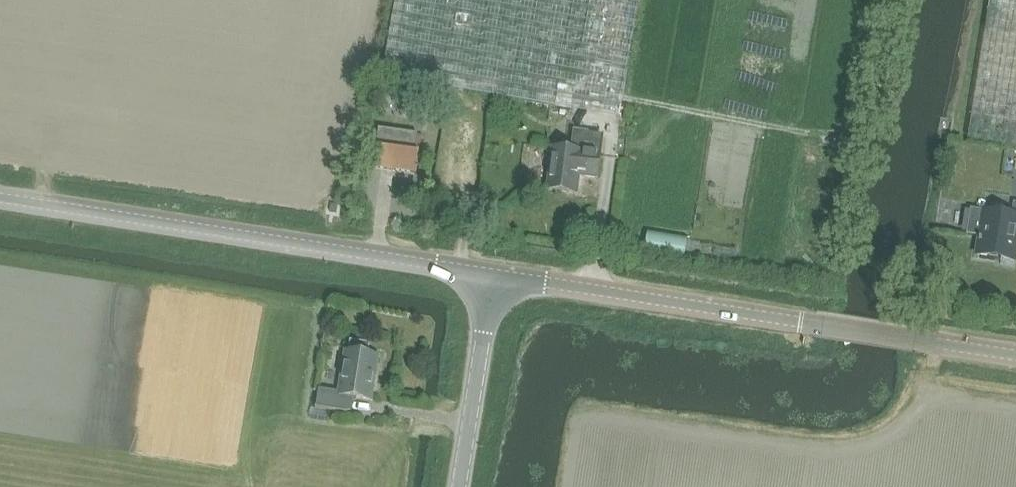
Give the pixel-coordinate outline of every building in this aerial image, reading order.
[(640,0),(397,0),(383,77),(572,111),(574,98),(621,107),(640,0)] [(1015,148),(1015,0),(988,0),(965,140),(1015,148)] [(422,134),(375,128),(369,167),(417,174),(422,134)] [(546,190),(577,195),(580,176),(598,179),(601,155),(552,148),(546,190)] [(966,234),(980,236),(977,254),(1014,261),(1015,249),(1015,203),(1014,202),(1012,214),(982,209),(981,210),(970,208),(966,234)] [(371,401),(378,357),(368,356),(370,344),(350,341),(349,353),(346,352),(339,395),(319,391),(317,407),(316,407),(315,408),(348,413),(348,412),(345,412),(347,397),(371,401)]
